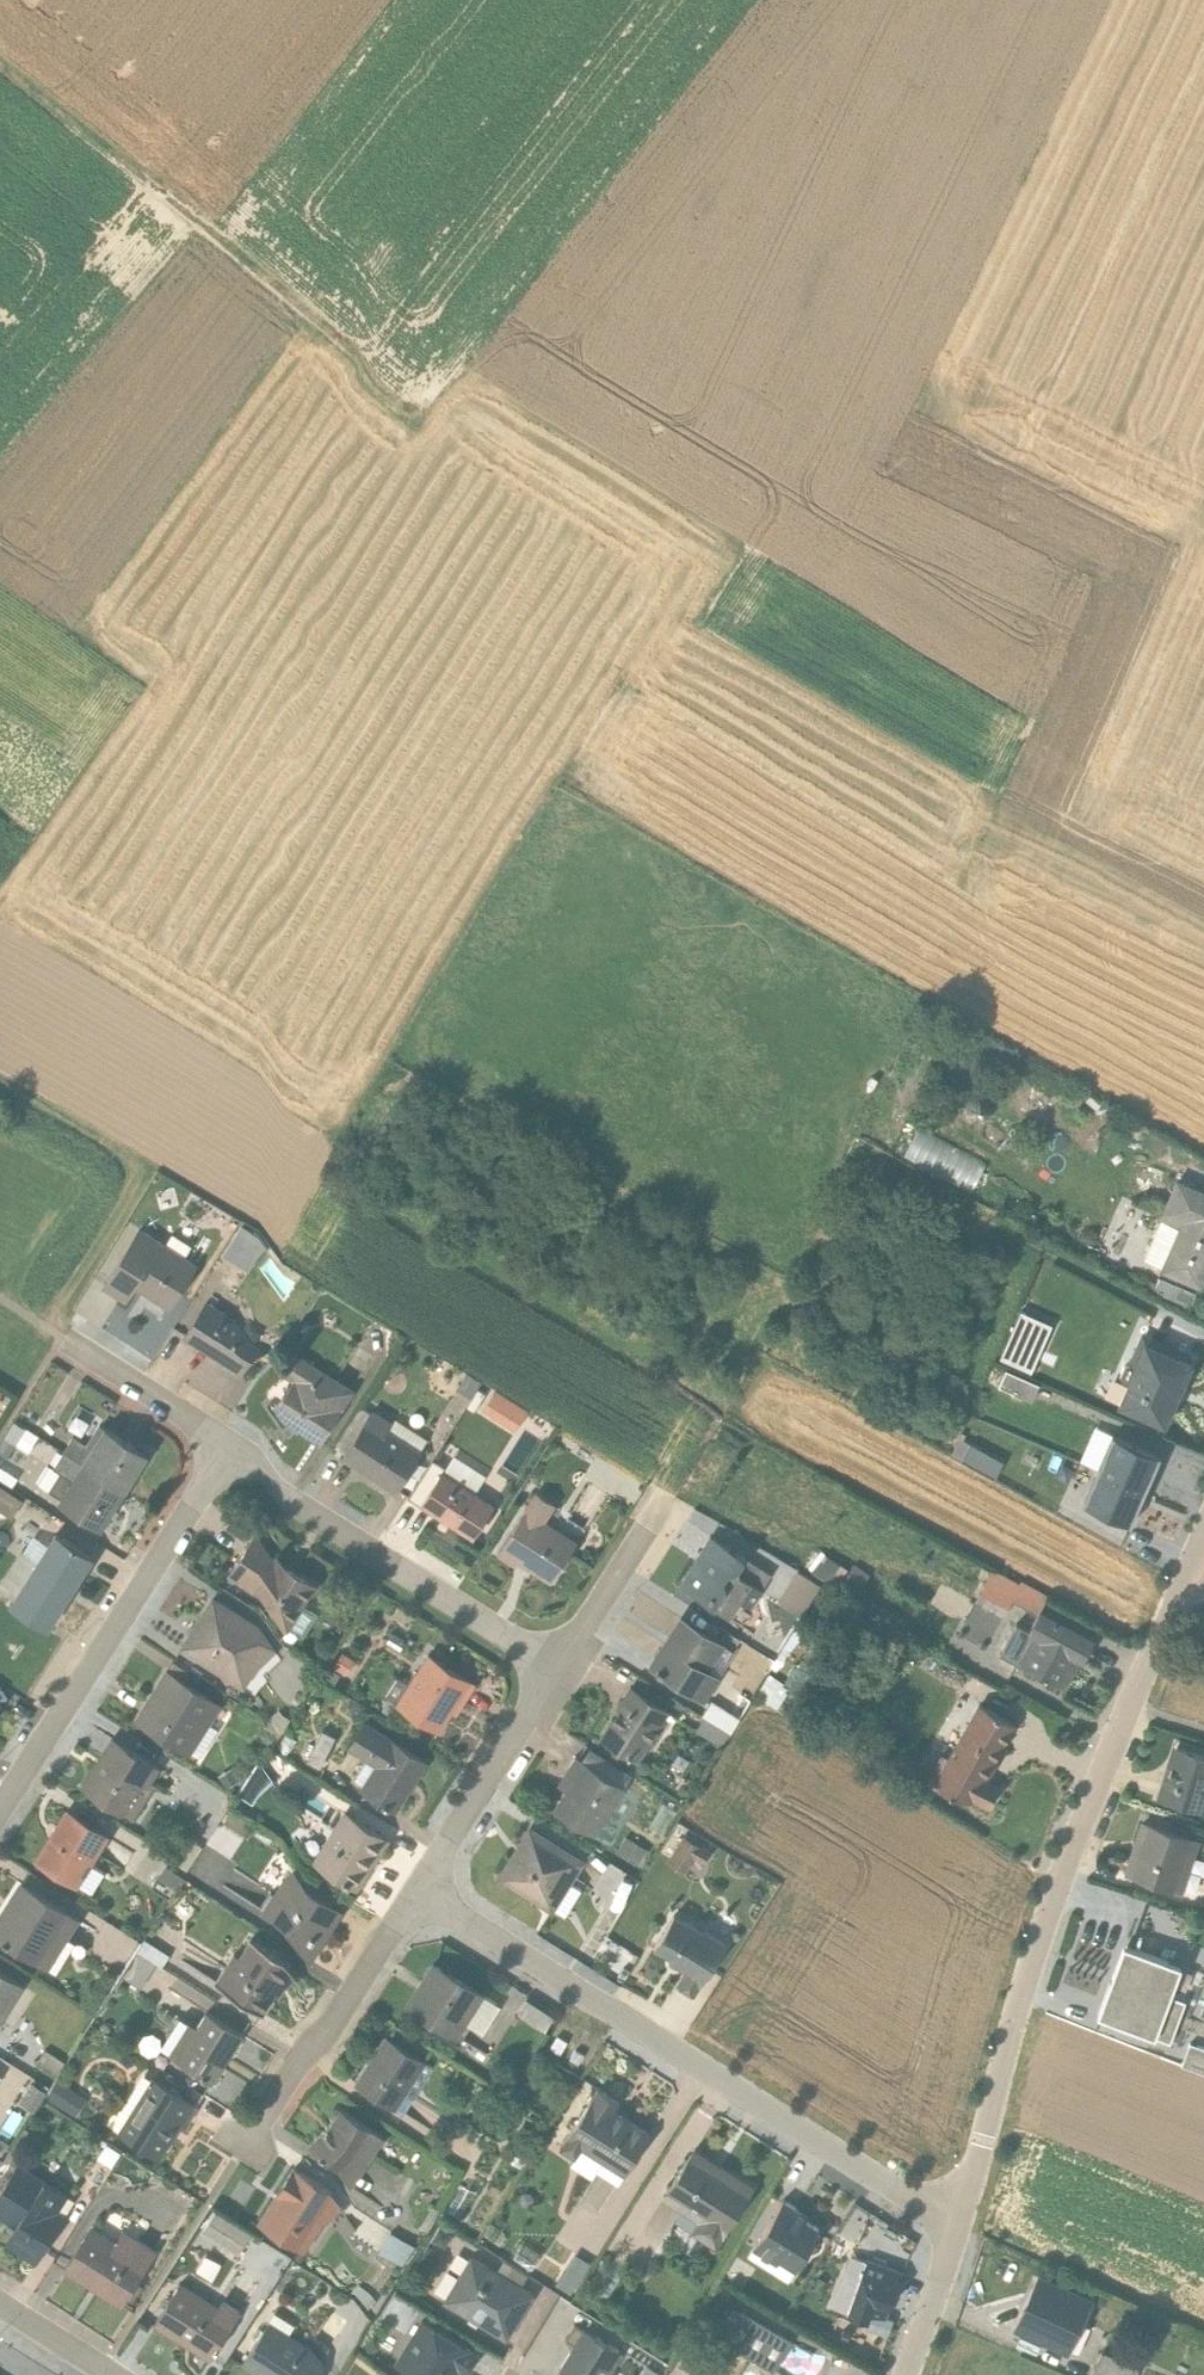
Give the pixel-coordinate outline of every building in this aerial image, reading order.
[(1082,1123),(1094,1128),(1103,1101),(1092,1097),(1082,1123)] [(919,1111),(906,1142),(977,1171),(990,1140),(919,1111)] [(1161,1251),(1160,1253),(1199,1270),(1203,1258),(1203,1179),(1174,1166),(1159,1203),(1160,1204),(1143,1243),(1161,1251)] [(266,1241),(240,1225),(222,1254),(248,1271),(266,1241)] [(103,1285),(125,1299),(134,1285),(169,1306),(197,1264),(184,1255),(190,1246),(172,1234),(165,1244),(139,1228),(103,1285)] [(1125,1263),(1150,1274),(1154,1266),(1128,1255),(1125,1263)] [(1194,1277),(1158,1262),(1153,1275),(1183,1288),(1181,1292),(1187,1294),(1194,1277)] [(205,1301),(181,1338),(240,1375),(264,1337),(205,1301)] [(1183,1337),(1141,1319),(1129,1346),(1134,1348),(1129,1347),(1125,1348),(1121,1352),(1119,1356),(1119,1362),(1125,1369),(1117,1387),(1163,1408),(1190,1348),(1181,1344),(1183,1337)] [(1005,1322),(998,1340),(1011,1346),(1018,1328),(1005,1322)] [(355,1372),(298,1336),(284,1359),(293,1365),(274,1396),(321,1426),(355,1372)] [(467,1355),(457,1372),(471,1381),(482,1364),(467,1355)] [(496,1373),(483,1393),(516,1415),(529,1394),(496,1373)] [(393,1405),(373,1392),(371,1395),(358,1387),(332,1428),(345,1436),(342,1440),(397,1475),(423,1435),(420,1433),(428,1421),(395,1401),(393,1405)] [(1159,1440),(1112,1419),(1097,1454),(1144,1475),(1159,1440)] [(12,1421),(2,1438),(27,1452),(36,1437),(12,1421)] [(72,1437),(62,1454),(123,1491),(145,1455),(99,1425),(86,1446),(72,1437)] [(970,1428),(962,1444),(993,1460),(1002,1445),(970,1428)] [(443,1455),(421,1488),(474,1521),(495,1488),(476,1476),(486,1459),(455,1439),(444,1456),(443,1455)] [(48,1467),(38,1484),(59,1499),(58,1501),(100,1527),(123,1491),(62,1454),(52,1469),(48,1467)] [(1144,1475),(1097,1454),(1082,1487),(1130,1508),(1144,1475)] [(519,1545),(552,1565),(577,1525),(546,1504),(556,1487),(536,1475),(498,1536),(516,1548),(519,1545)] [(0,1488),(0,1511),(11,1518),(21,1501),(0,1488)] [(710,1518),(679,1567),(731,1599),(741,1584),(751,1591),(771,1557),(710,1518)] [(92,1557),(54,1533),(46,1545),(32,1536),(22,1552),(20,1551),(0,1583),(16,1593),(8,1605),(46,1629),(92,1557)] [(253,1535),(228,1574),(288,1612),(303,1622),(319,1598),(304,1588),(317,1567),(277,1542),(273,1548),(253,1535)] [(825,1538),(811,1558),(834,1573),(847,1553),(825,1538)] [(869,1558),(854,1548),(842,1566),(858,1576),(869,1558)] [(1020,1567),(993,1551),(975,1586),(1001,1601),(1020,1567)] [(819,1568),(796,1554),(778,1583),(801,1597),(819,1568)] [(1032,1572),(1024,1568),(1017,1582),(1026,1587),(1024,1591),(1036,1597),(1044,1582),(1046,1583),(1048,1580),(1033,1571),(1032,1572)] [(276,1636),(211,1594),(178,1648),(243,1689),(276,1636)] [(892,1615),(856,1595),(849,1607),(885,1627),(892,1615)] [(1031,1617),(1016,1645),(1062,1670),(1078,1641),(1083,1643),(1093,1624),(1040,1595),(1028,1615),(1031,1617)] [(768,1657),(755,1678),(777,1691),(786,1675),(804,1686),(818,1661),(809,1656),(834,1613),(829,1611),(834,1604),(823,1598),(818,1607),(784,1666),(768,1657)] [(680,1600),(648,1650),(705,1686),(720,1662),(719,1660),(735,1635),(680,1600)] [(355,1644),(343,1636),(334,1650),(346,1658),(355,1644)] [(385,1678),(399,1687),(440,1714),(459,1684),(463,1687),(475,1669),(429,1639),(411,1668),(397,1660),(385,1678)] [(166,1669),(133,1719),(189,1755),(193,1749),(201,1754),(218,1729),(209,1724),(221,1704),(183,1680),(189,1671),(174,1662),(168,1670),(166,1669)] [(637,1746),(670,1695),(631,1669),(630,1670),(600,1721),(637,1746)] [(711,1684),(702,1699),(704,1701),(728,1715),(731,1716),(740,1702),(711,1684)] [(1014,1706),(978,1686),(947,1738),(941,1735),(926,1760),(969,1785),(971,1781),(988,1790),(1000,1769),(988,1762),(998,1745),(993,1743),(1014,1706)] [(728,1715),(704,1701),(697,1713),(720,1728),(728,1715)] [(365,1704),(348,1731),(368,1744),(356,1764),(363,1768),(360,1773),(397,1796),(429,1746),(365,1704)] [(1156,1780),(1203,1795),(1203,1738),(1172,1728),(1156,1780)] [(583,1743),(575,1739),(557,1767),(566,1772),(553,1792),(610,1828),(641,1780),(623,1769),(629,1761),(588,1735),(583,1743)] [(111,1736),(99,1755),(79,1787),(133,1819),(155,1785),(151,1782),(160,1768),(111,1736)] [(259,1761),(237,1794),(253,1804),(274,1771),(259,1761)] [(664,1785),(649,1810),(661,1817),(676,1793),(673,1791),(676,1786),(670,1783),(668,1788),(664,1785)] [(390,1825),(344,1795),(312,1845),(358,1874),(390,1825)] [(1199,1822),(1141,1804),(1123,1859),(1182,1877),(1199,1822)] [(65,1808),(33,1860),(87,1893),(101,1871),(92,1865),(110,1836),(65,1808)] [(582,1845),(531,1813),(501,1860),(552,1892),(582,1845)] [(703,1846),(710,1833),(682,1816),(667,1842),(686,1854),(693,1840),(703,1846)] [(648,1834),(625,1820),(616,1835),(639,1849),(648,1834)] [(202,1847),(193,1841),(178,1865),(187,1870),(202,1847)] [(267,1892),(258,1908),(262,1910),(260,1912),(312,1946),(344,1896),(292,1863),(272,1894),(267,1892)] [(165,1867),(157,1878),(174,1889),(182,1877),(165,1867)] [(56,1973),(74,1943),(68,1939),(80,1919),(19,1881),(0,1912),(0,1940),(48,1971),(50,1969),(56,1973)] [(694,1982),(727,1928),(704,1914),(703,1916),(674,1898),(653,1931),(671,1942),(669,1945),(686,1956),(676,1971),(694,1982)] [(1097,2000),(1169,2028),(1170,2026),(1165,2024),(1179,1986),(1184,1987),(1185,1986),(1170,1980),(1181,1951),(1126,1931),(1112,1968),(1109,1967),(1097,2000)] [(233,1953),(214,1983),(263,2014),(275,1994),(278,1997),(296,1969),(249,1939),(239,1956),(233,1953)] [(168,1955),(144,1940),(137,1952),(161,1966),(168,1955)] [(483,1978),(434,1947),(408,1989),(457,2020),(466,2007),(483,2018),(501,1989),(483,1978)] [(140,1988),(154,1965),(134,1953),(120,1975),(140,1988)] [(23,1987),(0,1973),(0,2024),(23,1987)] [(526,1983),(518,1996),(546,2013),(554,2000),(526,1983)] [(168,2055),(167,2057),(213,2084),(242,2036),(205,2012),(196,2027),(188,2023),(187,2025),(179,2020),(160,2050),(168,2055)] [(434,2050),(386,2017),(355,2066),(404,2096),(434,2050)] [(1188,2029),(1181,2051),(1203,2060),(1203,2035),(1188,2029)] [(65,2064),(45,2050),(38,2060),(59,2073),(65,2064)] [(619,2087),(599,2074),(560,2133),(576,2143),(572,2150),(592,2162),(597,2156),(618,2169),(623,2159),(625,2160),(650,2119),(614,2095),(619,2087)] [(116,2108),(106,2124),(159,2157),(182,2119),(187,2122),(195,2108),(143,2075),(121,2110),(116,2108)] [(84,2097),(55,2081),(45,2099),(74,2115),(84,2097)] [(31,2084),(18,2103),(33,2112),(45,2093),(31,2084)] [(342,2092),(308,2144),(352,2171),(386,2119),(342,2092)] [(717,2233),(754,2172),(694,2134),(663,2183),(682,2196),(676,2206),(717,2233)] [(17,2162),(0,2190),(0,2218),(14,2227),(4,2244),(36,2264),(66,2216),(65,2215),(74,2201),(17,2162)] [(264,2228),(303,2253),(324,2220),(327,2222),(342,2198),(293,2166),(272,2199),(280,2204),(264,2228)] [(798,2194),(783,2185),(752,2233),(777,2248),(779,2246),(794,2255),(819,2217),(817,2216),(818,2213),(796,2199),(798,2194)] [(250,2233),(214,2211),(201,2232),(238,2255),(250,2233)] [(391,2214),(379,2235),(403,2250),(415,2231),(391,2214)] [(90,2225),(62,2270),(121,2307),(127,2298),(132,2301),(142,2286),(137,2282),(157,2251),(123,2229),(116,2241),(90,2225)] [(581,2230),(556,2270),(571,2279),(596,2239),(581,2230)] [(440,2239),(428,2231),(414,2254),(426,2262),(440,2239)] [(505,2262),(471,2241),(443,2287),(507,2326),(535,2280),(521,2271),(528,2260),(512,2251),(505,2262)] [(866,2242),(847,2298),(869,2306),(872,2298),(886,2302),(902,2255),(866,2242)] [(1092,2287),(1038,2261),(1015,2314),(1069,2339),(1092,2287)] [(375,2286),(359,2277),(351,2290),(367,2300),(375,2286)] [(180,2283),(153,2325),(209,2361),(240,2313),(222,2301),(218,2306),(217,2306),(180,2283)] [(791,2327),(731,2292),(714,2321),(774,2356),(791,2327)] [(395,2348),(439,2374),(446,2374),(459,2355),(466,2359),(477,2340),(421,2306),(395,2348)] [(576,2310),(567,2324),(575,2328),(559,2355),(592,2374),(598,2374),(622,2337),(576,2310)] [(274,2313),(242,2365),(257,2374),(330,2374),(334,2369),(322,2362),(325,2357),(288,2334),(293,2325),(274,2313)] [(801,2364),(812,2333),(792,2326),(781,2356),(801,2364)] [(1138,2354),(1101,2338),(1088,2369),(1102,2374),(1128,2374),(1138,2354)] [(639,2362),(653,2371),(660,2360),(646,2351),(639,2362)]
